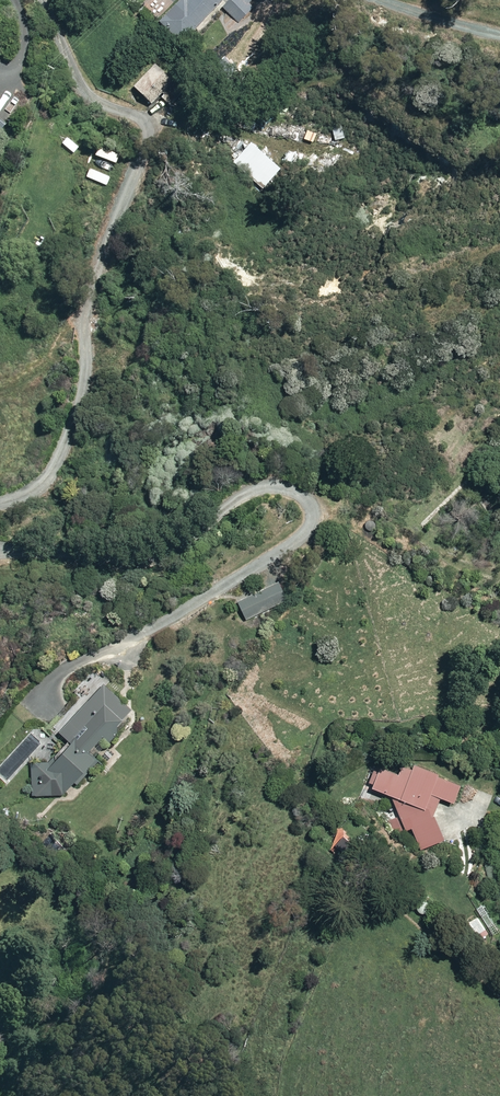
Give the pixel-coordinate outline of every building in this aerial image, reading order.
[(155,22),(194,49),(228,0),(171,0),(155,22)] [(182,91),(153,63),(131,85),(150,103),(158,94),(169,104),(182,91)] [(344,140),(343,125),(331,126),(332,141),(344,140)] [(280,169),(250,142),(232,162),(263,189),(280,169)] [(30,201),(16,201),(16,215),(30,215),(30,201)] [(264,588),(235,601),(243,620),(272,607),(264,588)] [(28,782),(26,794),(60,793),(93,756),(87,751),(121,710),(96,688),(56,731),(63,736),(41,766),(33,760),(21,776),(28,782)] [(30,733),(0,765),(0,773),(9,781),(43,746),(30,733)] [(123,742),(119,746),(120,753),(126,758),(133,756),(136,749),(134,743),(128,740),(123,742)] [(376,765),(367,787),(388,794),(396,811),(386,817),(394,835),(411,826),(419,851),(440,840),(430,816),(437,798),(452,803),(459,786),(411,764),(408,769),(397,763),(395,770),(376,765)]
